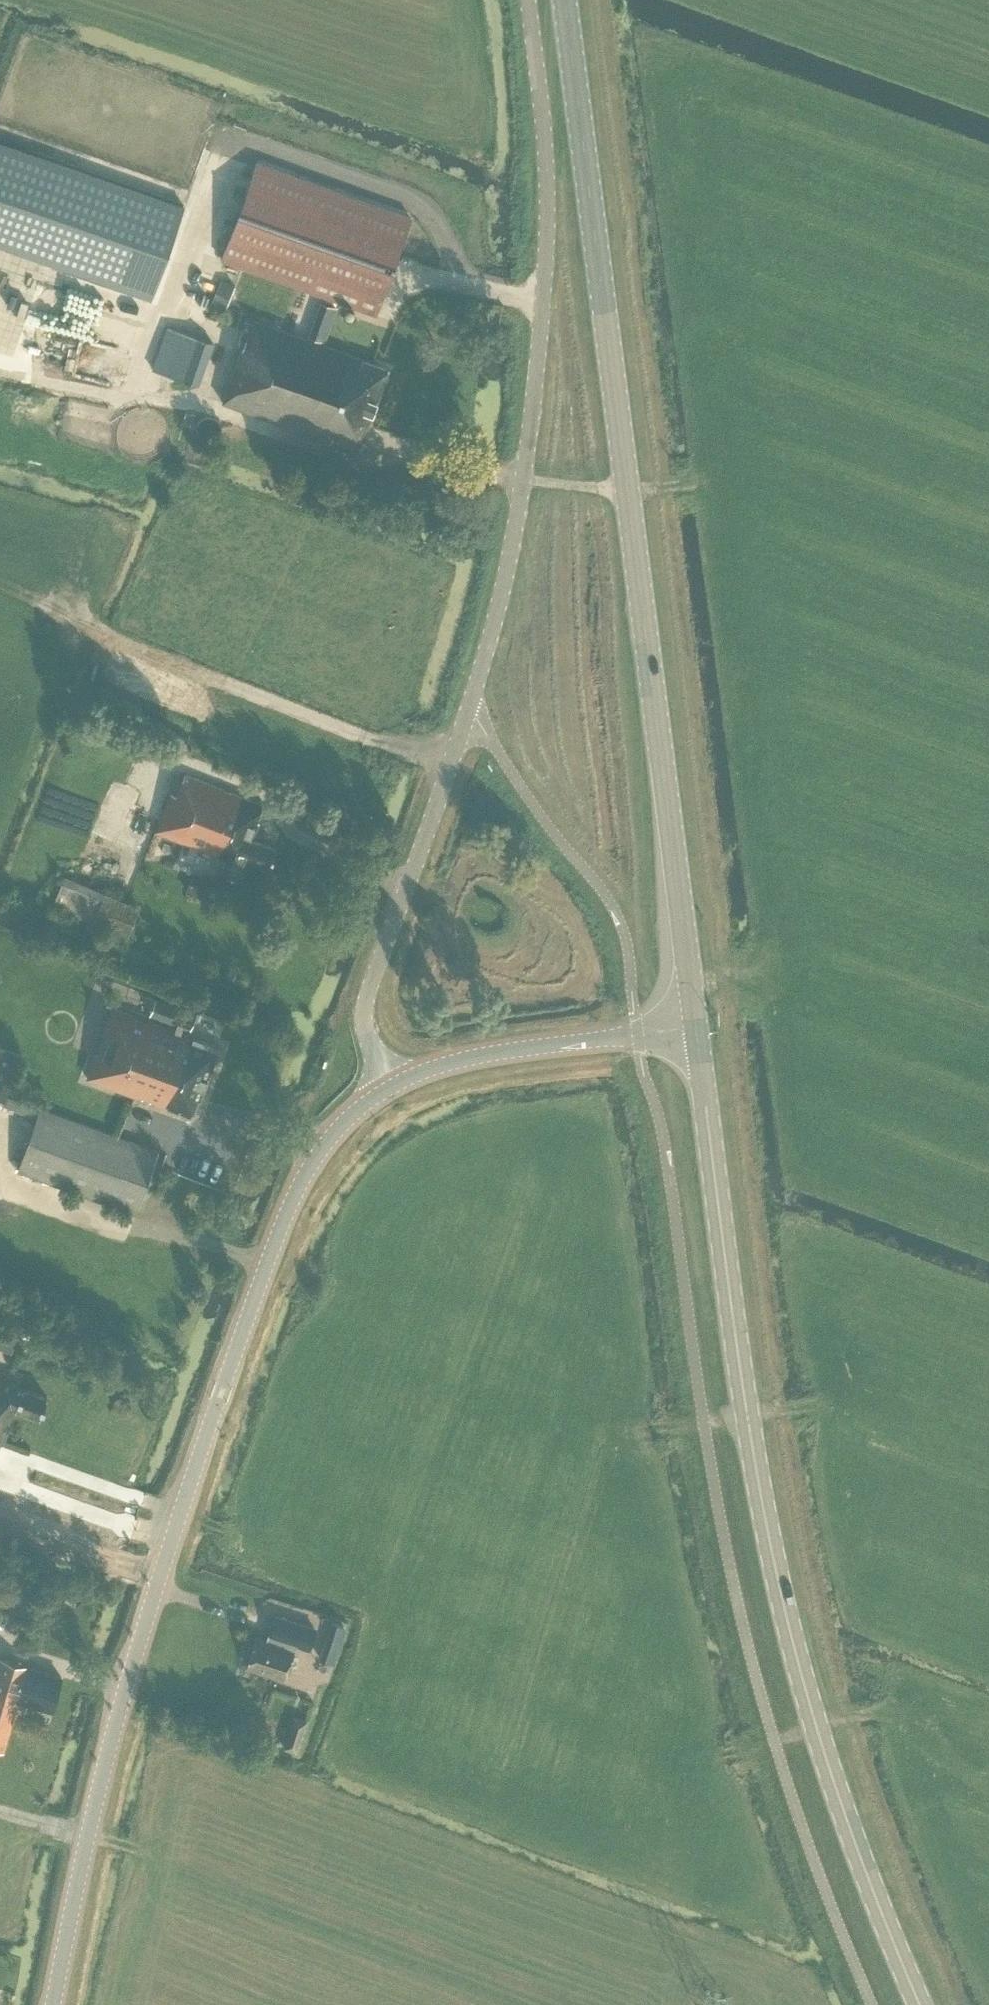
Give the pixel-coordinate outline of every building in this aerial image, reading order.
[(150,299),(183,205),(0,141),(0,246),(150,299)] [(375,315),(411,217),(256,162),(221,259),(375,315)] [(235,285),(220,279),(210,307),(224,312),(235,285)] [(388,368),(359,358),(252,319),(222,402),(356,450),(365,424),(367,425),(388,368)] [(167,326),(156,358),(152,369),(199,385),(214,343),(167,326)] [(242,883),(251,861),(268,868),(275,848),(251,838),(258,821),(255,820),(261,804),(180,772),(156,834),(230,862),(224,876),(235,880),(242,883)] [(139,907),(107,894),(105,899),(65,882),(55,907),(92,922),(127,937),(139,907)] [(198,1013),(135,990),(128,1008),(160,1020),(161,1017),(192,1029),(198,1013)] [(86,1077),(190,1116),(197,1098),(199,1099),(218,1047),(113,1007),(86,1077)] [(158,1151),(40,1107),(17,1169),(135,1213),(158,1151)] [(0,1371),(0,1442),(2,1443),(15,1408),(39,1417),(47,1397),(5,1381),(8,1374),(0,1371)] [(308,1650),(313,1634),(286,1625),(281,1641),(283,1642),(282,1646),(256,1638),(247,1666),(284,1678),(293,1650),(292,1649),(294,1645),(308,1650)] [(326,1640),(319,1659),(331,1663),(337,1644),(326,1640)] [(3,1752),(18,1700),(30,1703),(30,1704),(51,1710),(61,1677),(39,1671),(38,1673),(26,1669),(28,1666),(0,1658),(0,1751),(3,1752)] [(309,1721),(297,1717),(286,1748),(298,1752),(309,1721)]
